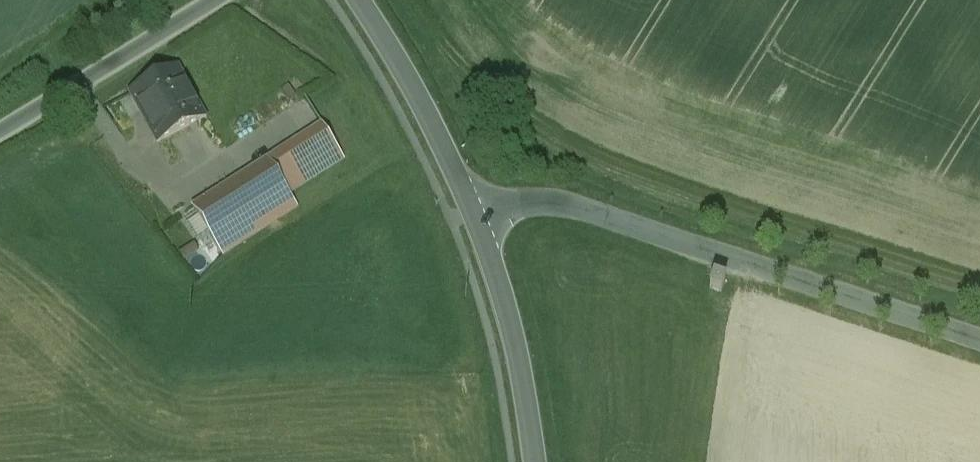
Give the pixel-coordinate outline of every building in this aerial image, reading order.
[(178,72),(134,95),(152,129),(196,106),(178,72)] [(196,106),(152,129),(173,167),(217,143),(196,106)] [(322,126),(268,161),(288,193),(344,159),(322,126)] [(268,161),(194,209),(223,255),(297,207),(288,193),(268,161)] [(714,278),(710,290),(721,294),(725,282),(714,278)]
